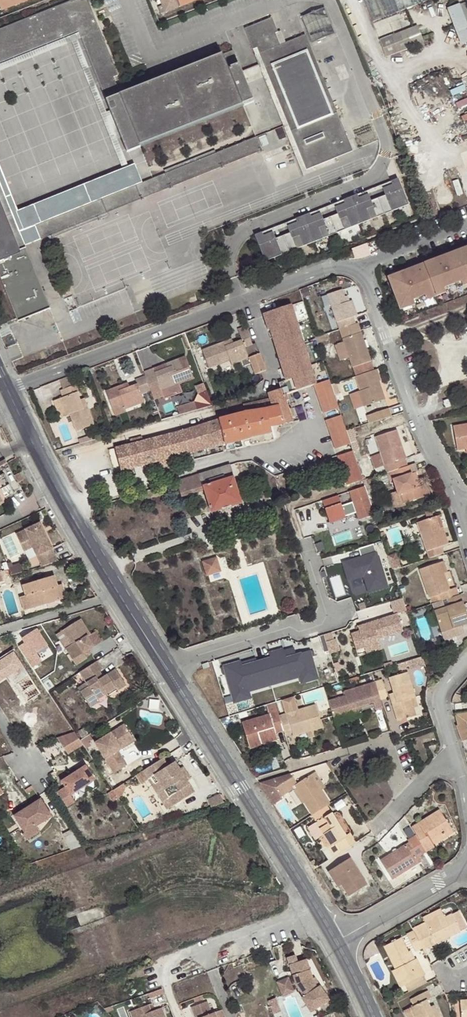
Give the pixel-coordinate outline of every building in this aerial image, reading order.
[(119,94),(112,77),(117,75),(88,2),(74,7),(72,0),(71,0),(0,28),(0,57),(76,27),(107,107),(119,102),(134,142),(254,95),(247,75),(244,70),(236,48),(119,94)] [(25,0),(0,0),(0,10),(25,0)] [(160,5),(156,7),(159,14),(194,0),(158,0),(160,5)] [(429,0),(364,0),(373,22),(429,0)] [(466,41),(466,24),(459,5),(449,9),(462,43),(466,41)] [(303,16),(314,42),(337,33),(327,7),(303,16)] [(274,16),(247,27),(255,45),(258,44),(268,67),(270,66),(272,70),(269,71),(282,104),(285,103),(287,107),(284,108),(297,143),(300,142),(302,146),(299,147),(307,168),(318,164),(353,150),(307,34),(285,42),(282,43),(277,32),(280,31),(274,16)] [(387,56),(423,42),(417,27),(381,41),(387,56)] [(320,168),(318,164),(307,168),(299,147),(302,146),(300,142),(297,143),(284,108),(287,107),(285,103),(282,104),(269,71),(272,70),(270,66),(268,67),(258,44),(255,45),(262,63),(244,70),(247,75),(264,68),(305,173),(320,168)] [(134,142),(119,102),(107,107),(122,146),(134,142)] [(140,191),(261,144),(255,130),(217,145),(216,142),(165,162),(166,165),(135,177),(140,191)] [(135,177),(117,184),(122,198),(125,197),(140,191),(135,177)] [(266,262),(410,204),(399,178),(392,181),(394,184),(384,188),(387,195),(372,200),(369,194),(360,198),(358,194),(345,200),(346,203),(336,207),(339,214),(324,220),(322,213),(312,217),(311,213),(297,219),(298,222),(288,226),(291,233),(277,239),(274,232),(264,236),(263,232),(256,235),(266,262)] [(394,184),(392,181),(358,194),(360,198),(369,194),(384,188),(394,184)] [(24,220),(30,235),(65,221),(66,224),(126,200),(125,197),(122,198),(117,184),(24,220)] [(16,321),(49,308),(21,238),(15,224),(0,185),(0,280),(16,321)] [(346,203),(345,200),(311,213),(312,217),(322,213),(336,207),(346,203)] [(297,219),(263,232),(264,236),(274,232),(288,226),(298,222),(297,219)] [(24,220),(15,224),(21,238),(30,235),(24,220)] [(375,241),(353,247),(356,257),(378,252),(375,241)] [(455,252),(466,282),(466,248),(465,248),(455,252)] [(419,265),(432,300),(466,287),(466,282),(455,252),(438,258),(419,265)] [(432,300),(419,265),(400,272),(384,278),(397,313),(432,300)] [(341,291),(327,295),(338,330),(342,329),(356,324),(354,317),(356,316),(351,301),(349,302),(346,304),(344,298),(341,291)] [(313,383),(316,382),(291,305),(273,311),(273,310),(262,314),(263,317),(274,313),(278,326),(292,371),(283,374),(285,381),(278,383),(280,388),(282,388),(284,393),(287,392),(313,383)] [(274,313),(263,317),(267,330),(278,326),(274,313)] [(342,329),(359,376),(376,370),(359,323),(356,324),(342,329)] [(241,338),(233,342),(225,345),(223,341),(202,349),(209,368),(222,363),(220,359),(227,356),(229,361),(230,364),(239,361),(241,366),(249,364),(252,375),(264,371),(255,343),(252,344),(245,326),(237,329),(241,338)] [(178,379),(186,376),(180,359),(166,364),(168,368),(164,369),(162,365),(144,372),(146,376),(151,390),(154,399),(164,396),(164,398),(182,392),(178,379)] [(359,376),(354,377),(359,390),(357,390),(362,406),(385,398),(381,385),(378,386),(377,384),(380,382),(382,382),(378,369),(376,370),(359,376)] [(75,374),(58,381),(61,389),(79,383),(75,374)] [(123,383),(105,390),(112,407),(123,403),(125,408),(144,401),(141,393),(151,390),(146,376),(136,379),(138,382),(129,386),(125,388),(123,383)] [(205,382),(196,385),(201,399),(178,406),(181,414),(212,404),(205,382)] [(79,383),(61,389),(63,397),(60,398),(66,415),(70,414),(76,430),(94,423),(86,402),(83,404),(81,399),(78,391),(81,390),(79,383)] [(269,398),(242,403),(243,410),(265,407),(271,426),(292,421),(289,409),(286,400),(284,393),(282,388),(280,388),(268,393),(269,398)] [(362,406),(357,390),(348,394),(353,409),(362,406)] [(125,408),(123,403),(112,407),(115,414),(126,410),(125,408)] [(144,463),(146,472),(179,463),(178,456),(225,443),(233,441),(234,449),(242,447),(240,439),(249,436),(251,444),(260,442),(257,434),(262,433),(264,441),(273,438),(271,426),(265,407),(243,410),(218,418),(182,429),(116,447),(122,471),(133,468),(133,466),(144,463)] [(366,416),(369,424),(392,416),(389,408),(366,416)] [(347,431),(341,415),(325,420),(335,448),(351,443),(347,431)] [(453,427),(457,450),(464,448),(466,448),(466,424),(453,427)] [(403,447),(398,430),(376,437),(387,473),(404,468),(406,467),(401,448),(403,447)] [(362,478),(353,450),(337,455),(347,483),(362,478)] [(176,481),(182,496),(204,490),(211,512),(240,502),(229,464),(199,474),(176,481)] [(404,468),(387,473),(390,482),(394,481),(398,495),(400,494),(404,504),(426,497),(422,485),(420,486),(415,488),(411,474),(412,473),(410,466),(406,467),(404,468)] [(415,472),(412,473),(411,474),(415,488),(420,486),(415,472)] [(1,474),(0,475),(0,494),(3,500),(13,495),(1,474)] [(17,474),(12,477),(15,484),(21,481),(17,474)] [(422,485),(426,497),(431,495),(428,484),(422,485)] [(357,510),(360,518),(374,514),(365,486),(349,491),(353,502),(342,505),(338,495),(321,500),(328,522),(347,517),(346,514),(357,510)] [(436,516),(417,523),(428,559),(443,554),(440,547),(449,544),(443,528),(440,529),(436,516)] [(40,523),(16,534),(21,544),(30,540),(33,547),(42,566),(58,561),(40,523)] [(30,540),(21,544),(24,551),(33,547),(30,540)] [(364,556),(343,563),(349,580),(362,575),(367,591),(386,585),(371,543),(361,546),(364,556)] [(8,567),(11,575),(23,571),(21,563),(12,566),(8,567)] [(217,581),(231,577),(226,563),(213,567),(217,581)] [(437,594),(439,602),(457,595),(455,588),(449,590),(444,574),(441,563),(419,570),(427,596),(437,594)] [(21,598),(25,612),(61,601),(57,587),(54,577),(23,586),(27,597),(21,598)] [(57,587),(61,601),(66,599),(62,585),(57,587)] [(431,604),(441,633),(462,626),(466,624),(466,617),(459,595),(457,595),(439,602),(431,604)] [(361,621),(407,606),(404,597),(358,611),(361,621)] [(79,613),(60,625),(70,639),(63,644),(74,661),(85,653),(82,649),(92,641),(85,631),(89,629),(88,628),(79,613)] [(395,614),(350,629),(355,647),(401,632),(395,614)] [(60,625),(53,630),(63,644),(70,639),(60,625)] [(85,631),(92,641),(100,636),(93,625),(88,628),(89,629),(85,631)] [(463,629),(462,626),(441,633),(442,637),(463,629)] [(36,629),(21,639),(24,643),(18,647),(35,671),(41,667),(39,663),(42,661),(36,652),(47,645),(36,629)] [(273,660),(267,662),(272,678),(298,670),(301,680),(317,675),(309,650),(284,657),(282,651),(271,654),(273,660)] [(24,667),(14,652),(0,661),(0,683),(24,667)] [(410,668),(425,664),(422,656),(408,660),(410,666),(410,668)] [(93,671),(98,669),(101,667),(95,659),(78,669),(84,679),(87,684),(79,690),(88,705),(97,699),(94,695),(102,690),(106,695),(123,683),(113,667),(101,675),(97,678),(93,671)] [(399,669),(410,666),(408,660),(397,663),(399,669)] [(240,663),(226,667),(236,701),(251,697),(248,685),(272,678),(267,662),(242,669),(240,663)] [(101,675),(98,669),(93,671),(97,678),(101,675)] [(397,700),(392,702),(398,721),(416,715),(412,698),(415,697),(407,670),(389,676),(394,691),(397,700)] [(375,680),(381,700),(388,697),(382,678),(375,680)] [(87,684),(84,679),(75,684),(79,690),(87,684)] [(376,708),(383,706),(381,700),(375,680),(345,690),(346,694),(328,700),(334,719),(352,713),(351,709),(360,706),(373,702),(376,708)] [(108,699),(106,695),(102,690),(94,695),(97,699),(88,705),(91,710),(108,699)] [(283,729),(284,733),(292,730),(293,734),(307,731),(315,728),(309,706),(279,715),(283,729)] [(279,715),(277,710),(241,722),(249,747),(261,743),(260,740),(276,734),(275,731),(283,729),(279,715)] [(461,741),(466,739),(466,726),(465,722),(462,711),(453,712),(457,725),(455,725),(461,741)] [(116,741),(129,733),(121,720),(92,738),(111,769),(123,761),(115,747),(118,745),(116,741)] [(75,729),(59,739),(68,754),(84,745),(75,729)] [(307,731),(293,734),(295,741),(308,737),(307,731)] [(131,736),(129,733),(116,741),(118,745),(131,736)] [(260,740),(261,743),(277,738),(276,734),(260,740)] [(139,767),(145,776),(151,772),(165,794),(171,790),(176,798),(191,789),(171,758),(165,762),(160,754),(139,767)] [(71,795),(95,779),(86,766),(62,781),(66,787),(58,792),(67,807),(75,802),(71,795)] [(311,773),(323,792),(326,790),(315,771),(311,773)] [(151,772),(145,776),(164,806),(176,798),(171,790),(165,794),(151,772)] [(305,803),(312,814),(329,802),(323,792),(311,773),(295,784),(290,776),(272,787),(279,798),(288,792),(295,787),(305,803)] [(120,779),(110,786),(115,792),(115,793),(125,787),(120,779)] [(279,798),(272,787),(266,791),(273,802),(279,798)] [(299,807),(305,803),(295,787),(288,792),(299,807)] [(40,798),(14,815),(25,832),(36,825),(52,816),(40,798)] [(416,835),(426,852),(434,847),(433,845),(431,842),(443,835),(445,837),(453,832),(439,810),(411,827),(416,835)] [(326,847),(333,857),(350,846),(344,837),(346,836),(331,812),(315,822),(323,834),(329,845),(326,847)] [(319,837),(323,834),(315,822),(311,824),(319,837)] [(27,839),(40,831),(36,825),(25,832),(23,834),(27,839)] [(417,857),(426,852),(416,835),(407,840),(408,843),(381,860),(392,878),(419,862),(417,857)] [(431,842),(433,845),(445,837),(443,835),(431,842)] [(348,896),(366,885),(350,857),(327,871),(337,887),(341,885),(348,896)] [(456,909),(449,913),(459,930),(466,926),(456,909)] [(413,932),(422,948),(423,950),(435,944),(432,939),(440,935),(444,933),(446,937),(459,930),(449,913),(443,916),(441,913),(424,923),(425,926),(413,932)] [(413,932),(413,931),(405,935),(415,952),(422,948),(413,932)] [(432,939),(435,944),(442,940),(440,935),(432,939)] [(424,975),(415,958),(412,961),(407,951),(400,938),(383,947),(395,970),(399,968),(408,984),(424,975)] [(412,961),(415,958),(411,949),(407,951),(412,961)] [(311,1012),(329,1000),(320,986),(319,987),(318,988),(312,979),(313,978),(306,959),(297,963),(295,955),(287,959),(296,984),(304,996),(302,998),(311,1012)] [(401,988),(408,984),(399,968),(395,970),(392,972),(401,988)] [(283,996),(296,991),(290,976),(277,981),(283,996)] [(437,1008),(433,1011),(431,1006),(427,1000),(432,997),(429,991),(411,999),(415,1005),(410,1008),(414,1016),(441,1016),(437,1008)] [(212,999),(197,1005),(201,1016),(205,1016),(227,1016),(224,1009),(217,1011),(212,999)] [(141,1016),(142,1016),(146,1015),(147,1016),(170,1016),(166,1006),(155,1011),(152,1003),(138,1009),(141,1016)] [(410,1008),(405,1011),(408,1016),(414,1016),(410,1008)]
